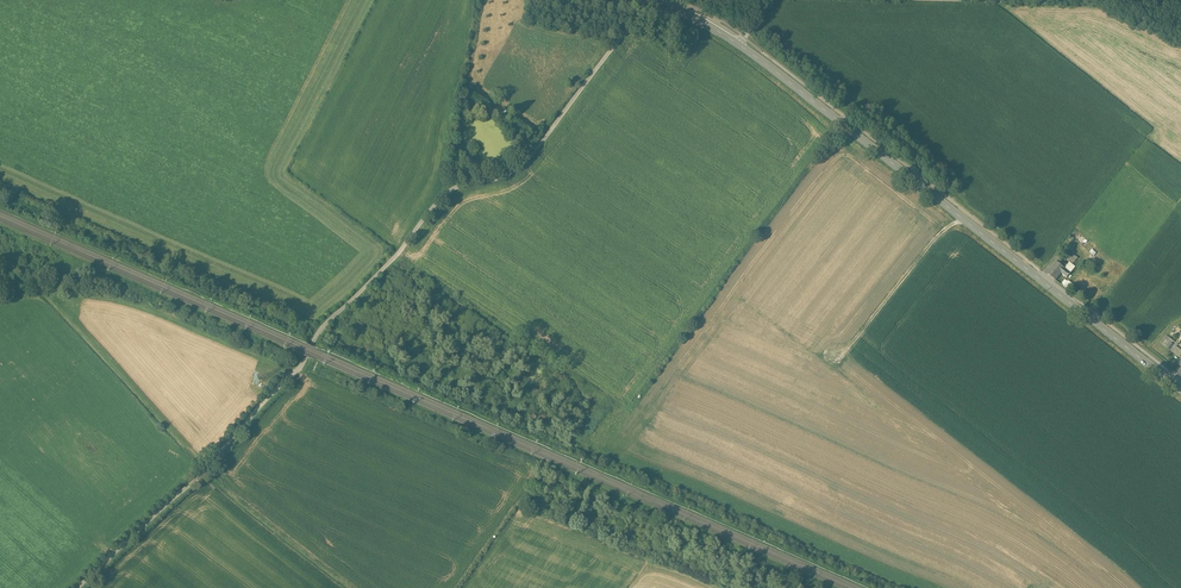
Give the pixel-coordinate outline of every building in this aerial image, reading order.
[(1071,273),(1057,262),(1047,274),(1056,281),(1062,274),(1067,278),(1071,273)] [(1176,346),(1167,339),(1163,344),(1172,351),(1176,346)]
